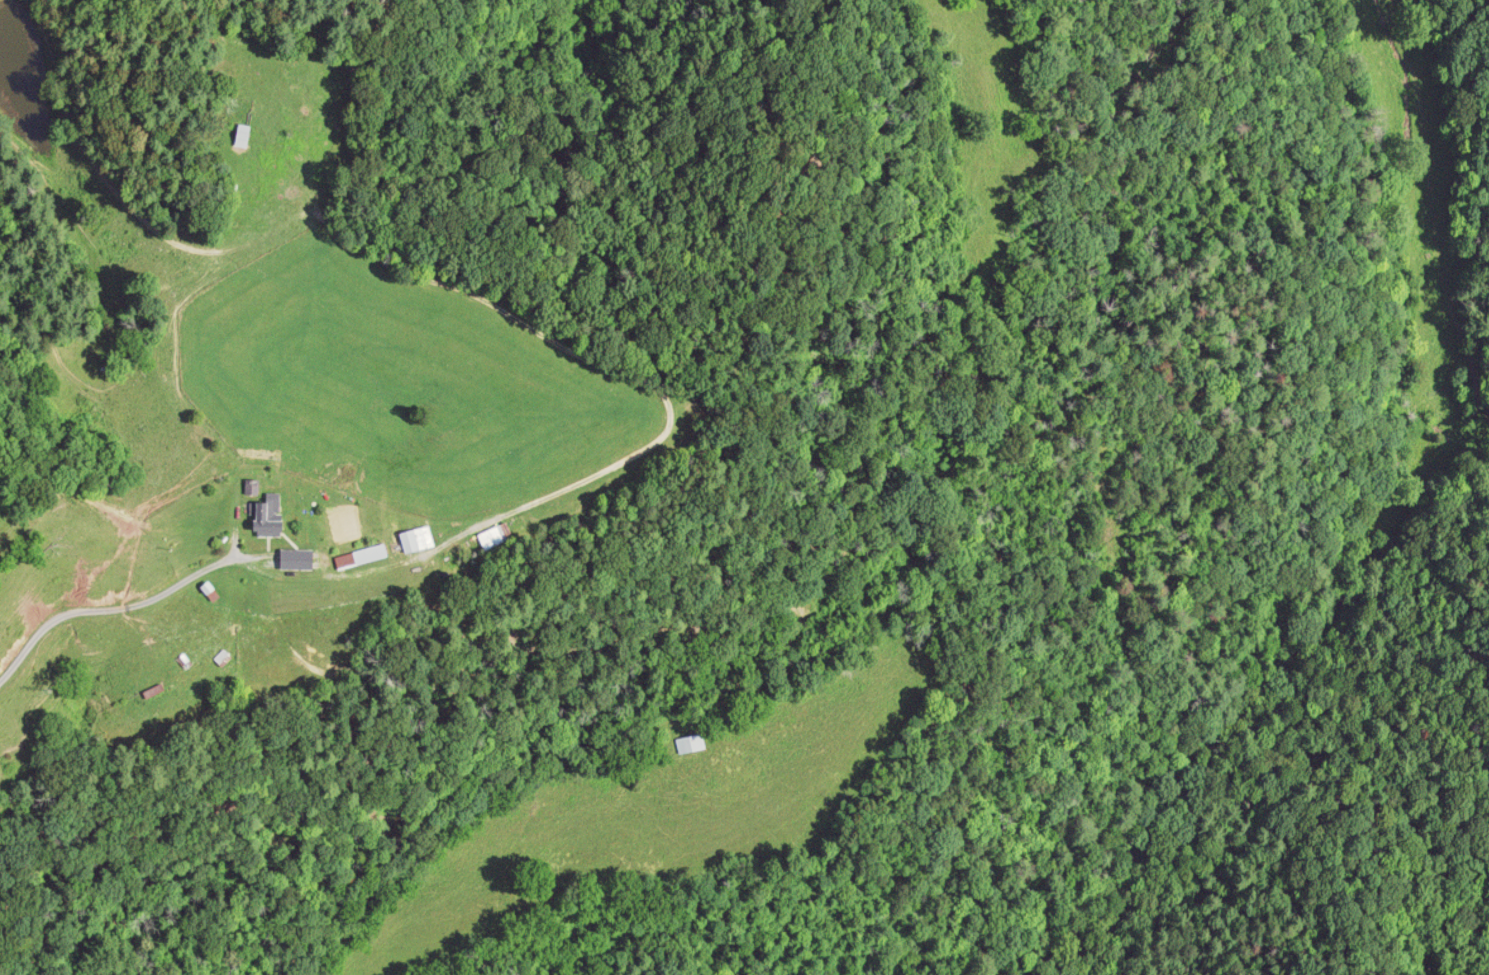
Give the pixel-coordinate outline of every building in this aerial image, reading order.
[(246,150),(246,128),(235,128),(235,150),(246,150)] [(281,521),(279,521),(278,495),(264,495),(264,503),(255,504),(255,538),(281,538),(281,521)] [(403,556),(433,550),(428,528),(398,535),(403,556)] [(333,559),(336,572),(386,560),(383,547),(333,559)] [(308,572),(308,552),(281,552),(281,572),(308,572)] [(163,694),(161,688),(142,695),(145,702),(163,694)] [(704,752),(701,736),(674,742),(677,758),(704,752)]
